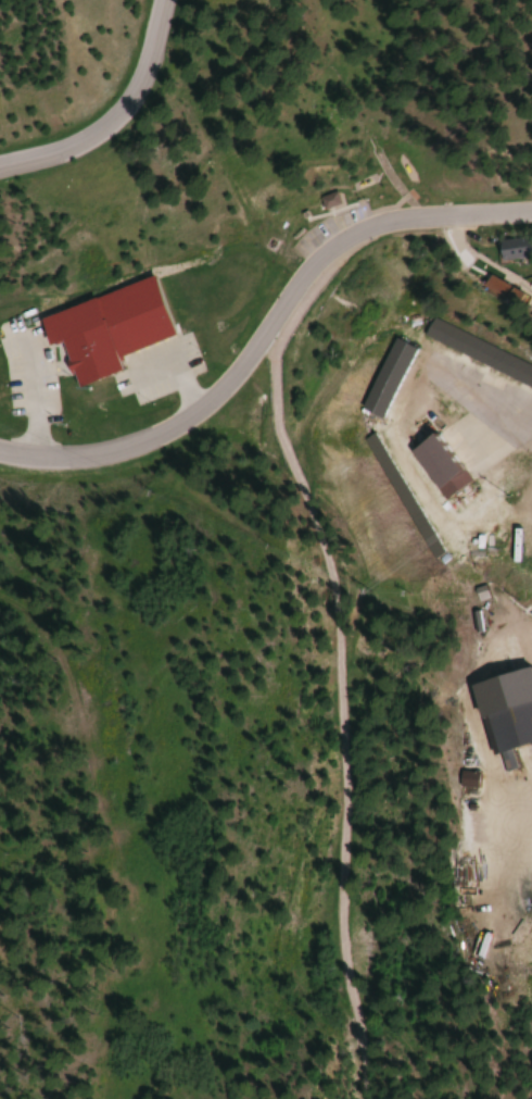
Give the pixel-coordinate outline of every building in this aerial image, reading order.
[(317,208),(334,206),(332,194),(315,195),(317,208)] [(522,259),(521,239),(489,239),(490,260),(522,259)] [(76,365),(59,320),(47,324),(36,296),(91,275),(93,280),(151,259),(172,313),(115,334),(121,349),(76,365)] [(512,389),(523,364),(427,323),(416,348),(512,389)] [(446,499),(470,477),(430,433),(406,454),(446,499)] [(496,773),(514,769),(509,747),(531,742),(531,701),(482,713),(496,773)]
